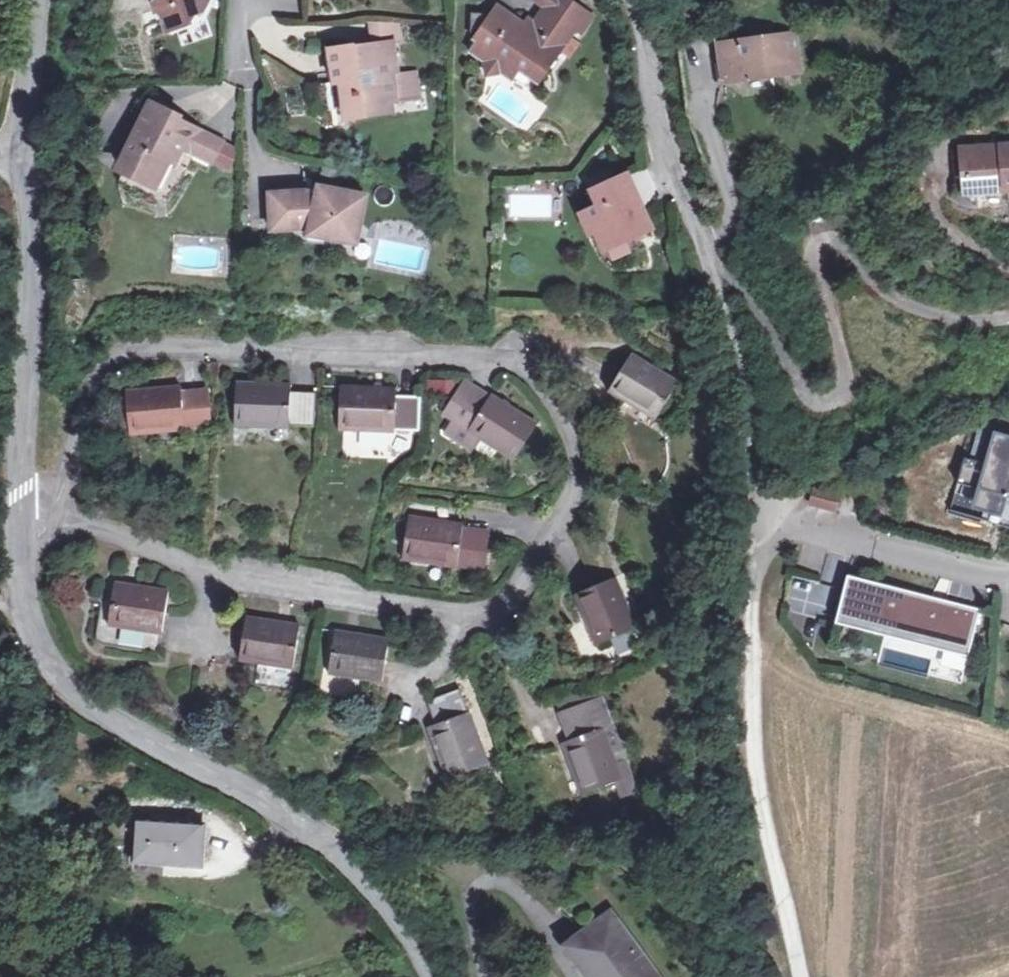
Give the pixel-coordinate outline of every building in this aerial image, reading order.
[(179,43),(201,35),(199,30),(213,25),(222,8),(219,0),(161,0),(168,21),(171,20),(179,43)] [(568,18),(558,11),(543,31),(513,8),(479,52),(519,83),(522,79),(529,69),(540,77),(563,48),(571,53),(587,32),(594,37),(607,19),(581,0),(568,18)] [(568,18),(581,0),(553,0),(550,4),(558,11),(568,18)] [(381,33),(383,56),(404,52),(412,51),(410,35),(381,33)] [(728,45),(732,85),(809,74),(804,36),(728,45)] [(540,77),(529,69),(522,79),(540,92),(571,53),(563,48),(540,77)] [(404,52),(383,56),(339,61),(344,98),(352,98),(354,126),(391,123),(390,115),(433,110),(430,83),(403,86),(402,75),(407,74),(404,52)] [(225,163),(170,140),(173,132),(153,124),(124,191),(156,204),(165,179),(180,185),(186,169),(218,181),(225,163)] [(966,151),(970,193),(1008,189),(1008,147),(966,151)] [(634,177),(634,176),(600,192),(607,207),(594,213),(612,251),(617,249),(632,242),(659,229),(652,214),(634,177)] [(366,249),(375,206),(338,199),(338,204),(319,205),(318,201),(281,202),(281,241),(319,241),(317,246),(344,252),(345,245),(366,249)] [(636,251),(632,242),(617,249),(621,258),(636,251)] [(666,411),(691,367),(638,339),(615,383),(666,411)] [(526,466),(550,427),(497,391),(494,395),(475,383),(455,415),(474,428),(472,432),(526,466)] [(257,434),(327,432),(325,394),(311,395),(311,385),(256,386),(257,434)] [(363,432),(431,431),(430,397),(411,398),(410,388),(361,390),(363,432)] [(147,443),(224,434),(221,398),(195,401),(195,390),(142,395),(147,443)] [(994,439),(984,473),(963,467),(951,518),(1008,534),(1008,442),(994,439)] [(840,503),(816,496),(812,511),(836,517),(840,503)] [(419,565),(492,573),(494,540),(472,540),(473,526),(423,522),(419,565)] [(656,619),(632,570),(589,590),(611,640),(656,619)] [(980,605),(845,571),(835,610),(876,620),(866,659),(960,683),(980,605)] [(131,593),(123,632),(116,631),(111,652),(174,664),(187,606),(131,593)] [(307,681),(313,640),(259,630),(252,675),(307,681)] [(391,695),(397,652),(347,644),(340,687),(391,695)] [(483,696),(446,708),(455,735),(448,738),(465,786),(512,770),(497,718),(491,720),(483,696)] [(585,727),(592,743),(581,748),(602,799),(644,781),(615,714),(585,727)] [(217,829),(143,822),(138,873),(212,881),(217,829)] [(621,920),(577,951),(594,976),(659,976),(621,920)]
